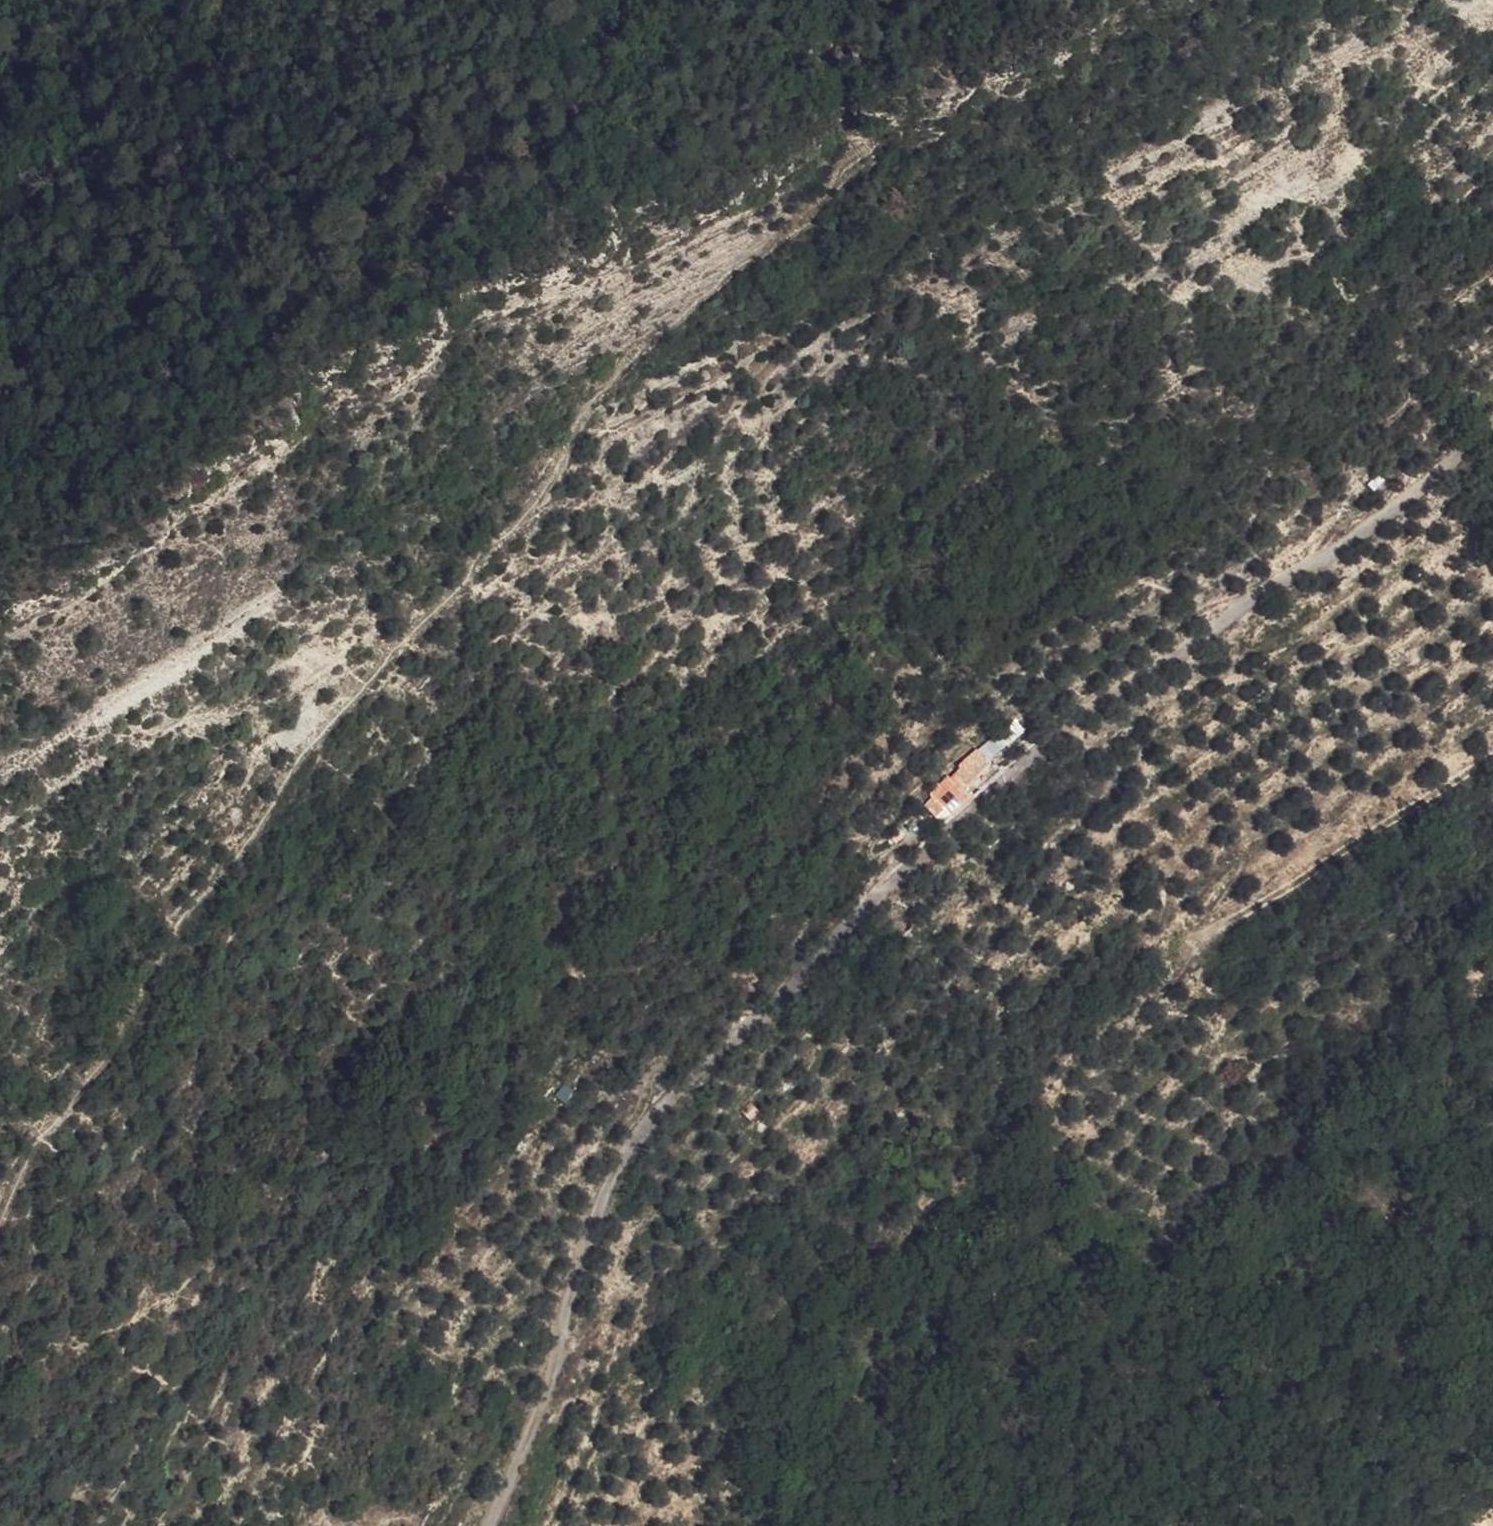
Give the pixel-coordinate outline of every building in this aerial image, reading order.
[(998,771),(989,761),(1023,731),(1012,718),(921,800),(941,822),(998,771)]
